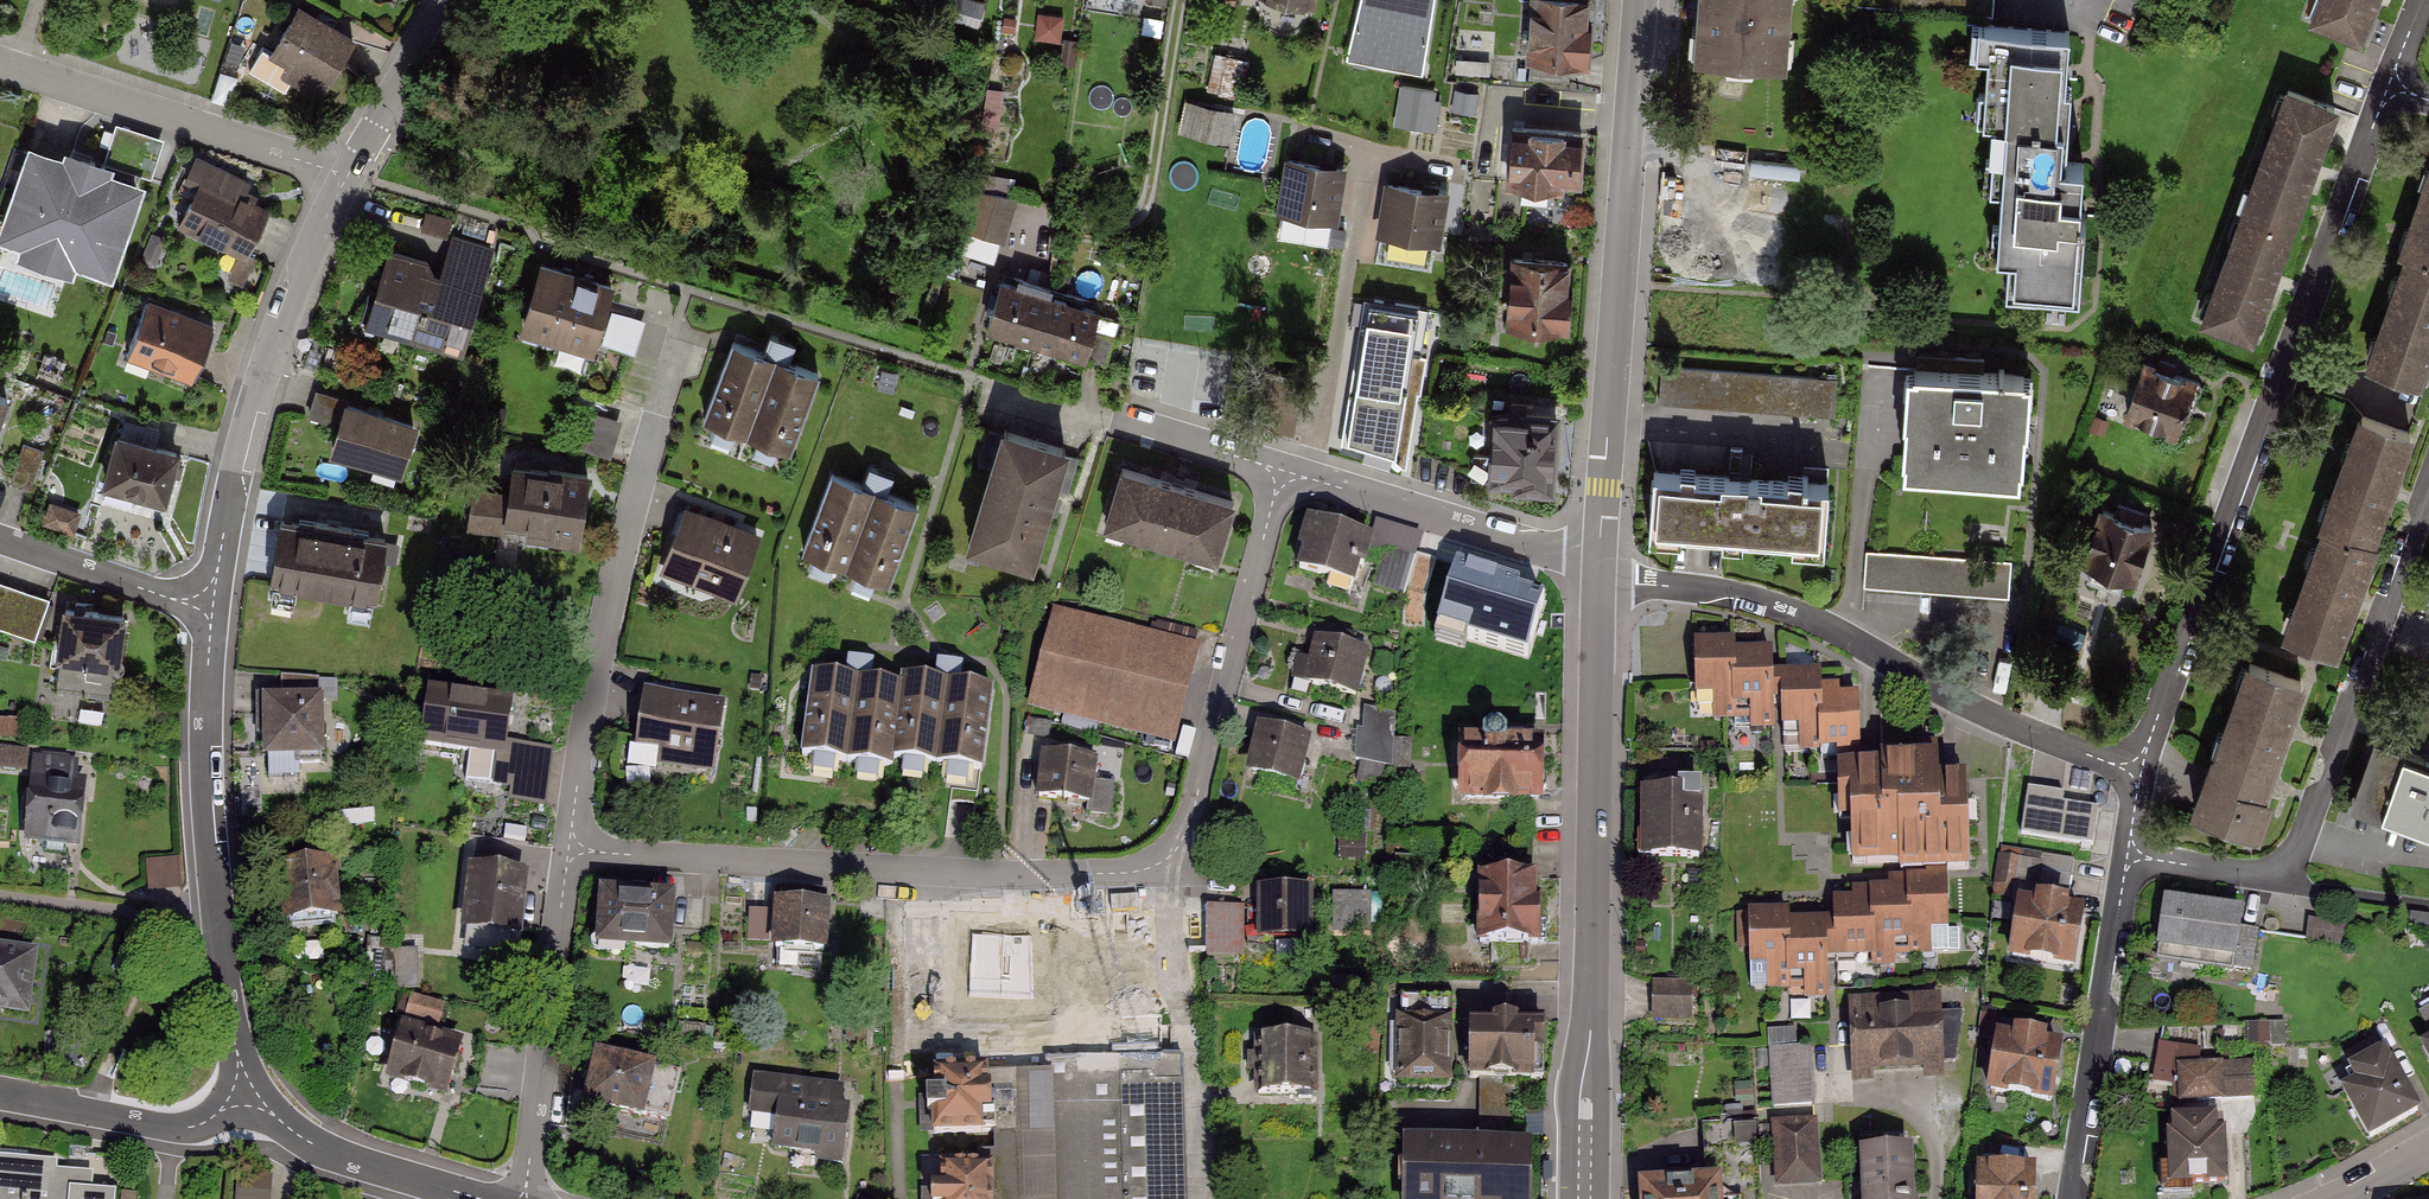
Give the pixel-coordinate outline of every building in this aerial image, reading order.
[(214,11),(217,0),(177,0),(214,11)] [(1259,7),(1302,16),(1306,0),(1260,0),(1259,7)] [(1342,56),(1428,75),(1445,0),(1355,0),(1342,56)] [(1521,65),(1581,68),(1585,0),(1524,0),(1521,65)] [(1688,66),(1780,72),(1785,0),(1693,0),(1688,66)] [(2385,0),(2327,0),(2314,35),(2364,55),(2385,0)] [(1066,37),(1066,11),(1042,11),(1042,37),(1066,37)] [(352,54),(293,20),(252,90),(280,107),(285,99),(315,117),(352,54)] [(1218,49),(1214,85),(1247,88),(1251,53),(1218,49)] [(2075,156),(2082,61),(2003,55),(1994,177),(2011,178),(2001,310),(2077,316),(2086,203),(2087,183),(2073,182),(2075,156)] [(1398,122),(1440,128),(1446,85),(1404,80),(1398,122)] [(1185,127),(1237,133),(1241,99),(1189,93),(1185,127)] [(2334,125),(2287,108),(2243,228),(2290,245),(2334,125)] [(1578,130),(1504,129),(1503,186),(1577,188),(1578,130)] [(135,188),(36,152),(7,234),(106,269),(135,188)] [(1348,174),(1288,164),(1279,211),(1339,222),(1348,174)] [(265,201),(200,172),(175,228),(240,257),(265,201)] [(2403,253),(2409,255),(2428,261),(2428,179),(2403,253)] [(1448,194),(1393,188),(1386,247),(1441,254),(1448,194)] [(1017,200),(975,190),(963,240),(1004,250),(1017,200)] [(2290,245),(2243,228),(2208,331),(2253,348),(2290,245)] [(459,355),(492,255),(446,240),(436,271),(384,254),(361,322),(459,355)] [(2409,255),(2371,363),(2419,380),(2428,352),(2428,261),(2409,255)] [(1561,268),(1504,267),(1503,327),(1560,328),(1561,268)] [(608,293),(541,272),(522,332),(589,353),(605,304),(608,293)] [(1104,314),(1001,283),(988,327),(1090,359),(1104,314)] [(1358,369),(1410,378),(1422,305),(1370,297),(1358,369)] [(214,328),(148,304),(128,360),(194,384),(214,328)] [(644,322),(612,313),(602,345),(634,355),(639,339),(644,322)] [(1907,341),(1907,360),(2031,358),(2030,339),(1907,341)] [(761,361),(721,348),(694,423),(736,437),(761,361)] [(804,375),(761,361),(736,437),(779,451),(804,375)] [(2215,397),(2140,367),(2122,418),(2198,448),(2215,397)] [(2018,381),(1899,372),(1890,479),(2009,488),(2018,381)] [(1837,385),(1669,373),(1663,438),(1832,451),(1837,385)] [(1418,451),(1419,376),(1354,375),(1354,451),(1418,451)] [(412,425),(343,405),(327,458),(397,478),(412,425)] [(1557,410),(1482,407),(1479,485),(1555,488),(1557,410)] [(619,424),(580,412),(569,445),(609,457),(614,440),(619,424)] [(2405,439),(2355,421),(2316,528),(2364,546),(2405,439)] [(1055,453),(984,434),(954,544),(1025,563),(1055,453)] [(174,458),(108,439),(92,494),(158,513),(174,458)] [(475,490),(470,522),(574,540),(585,474),(502,460),(497,493),(475,490)] [(1231,507),(1112,470),(1094,528),(1213,565),(1231,507)] [(862,491),(822,476),(793,553),(835,567),(862,491)] [(1812,485),(1643,478),(1640,548),(1809,556),(1812,485)] [(903,506),(862,491),(835,567),(875,582),(903,506)] [(737,527),(689,509),(665,573),(735,600),(760,536),(737,527)] [(2152,533),(2107,514),(2077,582),(2122,601),(2152,533)] [(388,540),(282,526),(275,578),(382,592),(388,540)] [(1370,547),(1308,528),(1292,581),(1354,600),(1370,547)] [(2364,546),(2316,528),(2279,627),(2326,645),(2364,546)] [(2011,560),(1874,550),(1872,589),(2008,599),(2011,560)] [(1439,639),(1536,648),(1544,567),(1446,558),(1439,639)] [(0,586),(0,624),(33,635),(44,600),(0,586)] [(1196,648),(1064,616),(1042,708),(1174,739),(1196,648)] [(128,627),(72,617),(61,677),(118,687),(128,627)] [(1357,653),(1309,640),(1297,685),(1345,698),(1357,653)] [(1774,724),(1773,711),(1772,676),(1771,652),(1768,652),(1733,654),(1732,644),(1728,644),(1694,645),(1696,699),(1714,699),(1714,716),(1734,716),(1734,725),(1774,724)] [(2301,688),(2245,666),(2186,809),(2241,831),(2301,688)] [(1799,747),(1822,747),(1820,689),(1820,674),(1772,676),(1773,711),(1782,710),(1783,735),(1798,734),(1799,747)] [(844,682),(804,676),(793,758),(832,764),(844,682)] [(887,677),(886,688),(875,762),(924,769),(935,684),(887,677)] [(886,688),(844,682),(832,764),(874,770),(875,762),(886,688)] [(978,690),(935,684),(924,769),(967,775),(978,690)] [(1837,770),(1859,769),(1857,698),(1844,698),(1837,699),(1837,688),(1820,689),(1822,747),(1837,747),(1837,770)] [(725,704),(649,691),(638,757),(714,770),(725,704)] [(506,712),(423,698),(414,749),(496,763),(491,792),(545,802),(553,759),(500,750),(506,712)] [(328,705),(265,703),(263,769),(326,770),(328,705)] [(1362,706),(1360,779),(1395,780),(1397,706),(1362,706)] [(1304,743),(1261,732),(1249,776),(1293,788),(1304,743)] [(2375,738),(2353,798),(2428,825),(2428,757),(2375,738)] [(28,771),(34,751),(3,741),(0,750),(0,763),(28,771)] [(1859,769),(1837,770),(1839,817),(1851,817),(1852,862),(1900,861),(1900,870),(1926,869),(1945,869),(1968,868),(1965,780),(1937,781),(1936,741),(1916,741),(1917,759),(1882,760),(1882,769),(1859,769)] [(1536,750),(1446,751),(1447,812),(1536,811),(1536,750)] [(1095,765),(1039,755),(1032,799),(1087,808),(1095,765)] [(80,761),(36,757),(28,850),(72,854),(80,761)] [(2069,795),(2025,788),(2017,834),(2092,847),(2097,811),(2068,806),(2069,795)] [(1702,794),(1641,793),(1640,866),(1701,867),(1702,794)] [(330,868),(273,874),(279,935),(336,929),(330,868)] [(1906,879),(1909,952),(1959,951),(1958,928),(1947,928),(1945,869),(1926,869),(1927,878),(1906,879)] [(518,878),(467,870),(457,934),(508,942),(518,878)] [(1889,890),(1870,891),(1872,954),(1872,963),(1895,962),(1894,953),(1909,952),(1906,879),(1889,880),(1889,890)] [(1531,885),(1458,887),(1460,951),(1533,950),(1531,885)] [(1373,920),(1372,888),(1336,889),(1338,922),(1373,920)] [(1834,923),(1835,955),(1872,954),(1870,891),(1852,891),(1853,901),(1833,902),(1834,923)] [(1306,894),(1264,893),(1263,931),(1306,931),(1306,894)] [(670,906),(597,899),(593,945),(666,952),(670,906)] [(2243,921),(2166,904),(2155,955),(2232,972),(2243,921)] [(823,910),(758,906),(755,956),(820,960),(823,910)] [(2081,916),(2012,906),(2004,961),(2072,971),(2081,916)] [(1238,910),(1203,911),(1204,949),(1204,950),(1239,950),(1238,910)] [(1045,915),(1051,1198),(1186,1198),(1183,1057),(1163,1058),(1162,1016),(1186,1016),(1185,950),(1204,949),(1203,911),(1045,915)] [(1008,912),(887,916),(892,1055),(1013,1051),(1008,912)] [(2313,914),(2309,936),(2342,942),(2346,920),(2313,914)] [(1788,924),(1788,915),(1740,916),(1741,948),(1750,948),(1751,988),(1790,987),(1788,924)] [(1834,923),(1788,924),(1790,987),(1805,987),(1805,995),(1827,994),(1826,955),(1835,955),(1834,923)] [(0,950),(0,1004),(27,1007),(33,953),(0,950)] [(418,952),(396,952),(396,992),(418,992),(418,952)] [(1697,986),(1657,985),(1657,1019),(1696,1020),(1697,986)] [(412,1018),(444,1019),(445,998),(412,997),(412,1018)] [(1948,1003),(1859,1004),(1860,1074),(1950,1073),(1948,1003)] [(1441,1026),(1396,1025),(1395,1086),(1440,1087),(1441,1026)] [(1535,1027),(1458,1028),(1459,1084),(1536,1083),(1535,1027)] [(458,1048),(398,1028),(381,1077),(441,1097),(458,1048)] [(1799,1033),(1771,1035),(1774,1110),(1813,1109),(1810,1047),(1800,1048),(1799,1033)] [(2058,1048),(1987,1036),(1978,1092),(2048,1104),(2058,1048)] [(2416,1046),(2428,1071),(2428,1039),(2416,1046)] [(1315,1040),(1254,1042),(1256,1101),(1316,1100),(1315,1040)] [(661,1074),(590,1057),(576,1113),(648,1130),(661,1074)] [(2410,1114),(2378,1058),(2329,1086),(2362,1142),(2410,1114)] [(2249,1066),(2169,1072),(2172,1104),(2251,1099),(2249,1066)] [(841,1092),(756,1082),(752,1118),(779,1121),(775,1152),(819,1157),(818,1166),(842,1169),(849,1112),(839,1111),(841,1092)] [(980,1083),(924,1082),(924,1106),(923,1137),(980,1137),(980,1083)] [(2222,1122),(2163,1124),(2165,1189),(2224,1187),(2222,1122)] [(1813,1131),(1778,1133),(1780,1187),(1815,1186),(1813,1131)] [(1396,1148),(1397,1198),(1513,1198),(1512,1150),(1396,1148)] [(1859,1156),(1860,1198),(1907,1198),(1905,1155),(1859,1156)] [(0,1157),(0,1198),(114,1198),(114,1192),(85,1190),(87,1164),(0,1157)] [(941,1167),(942,1190),(934,1191),(934,1198),(991,1198),(990,1166),(941,1167)] [(272,1173),(240,1174),(241,1198),(273,1198),(272,1173)] [(1972,1175),(1973,1198),(2030,1198),(2029,1173),(1972,1175)]
